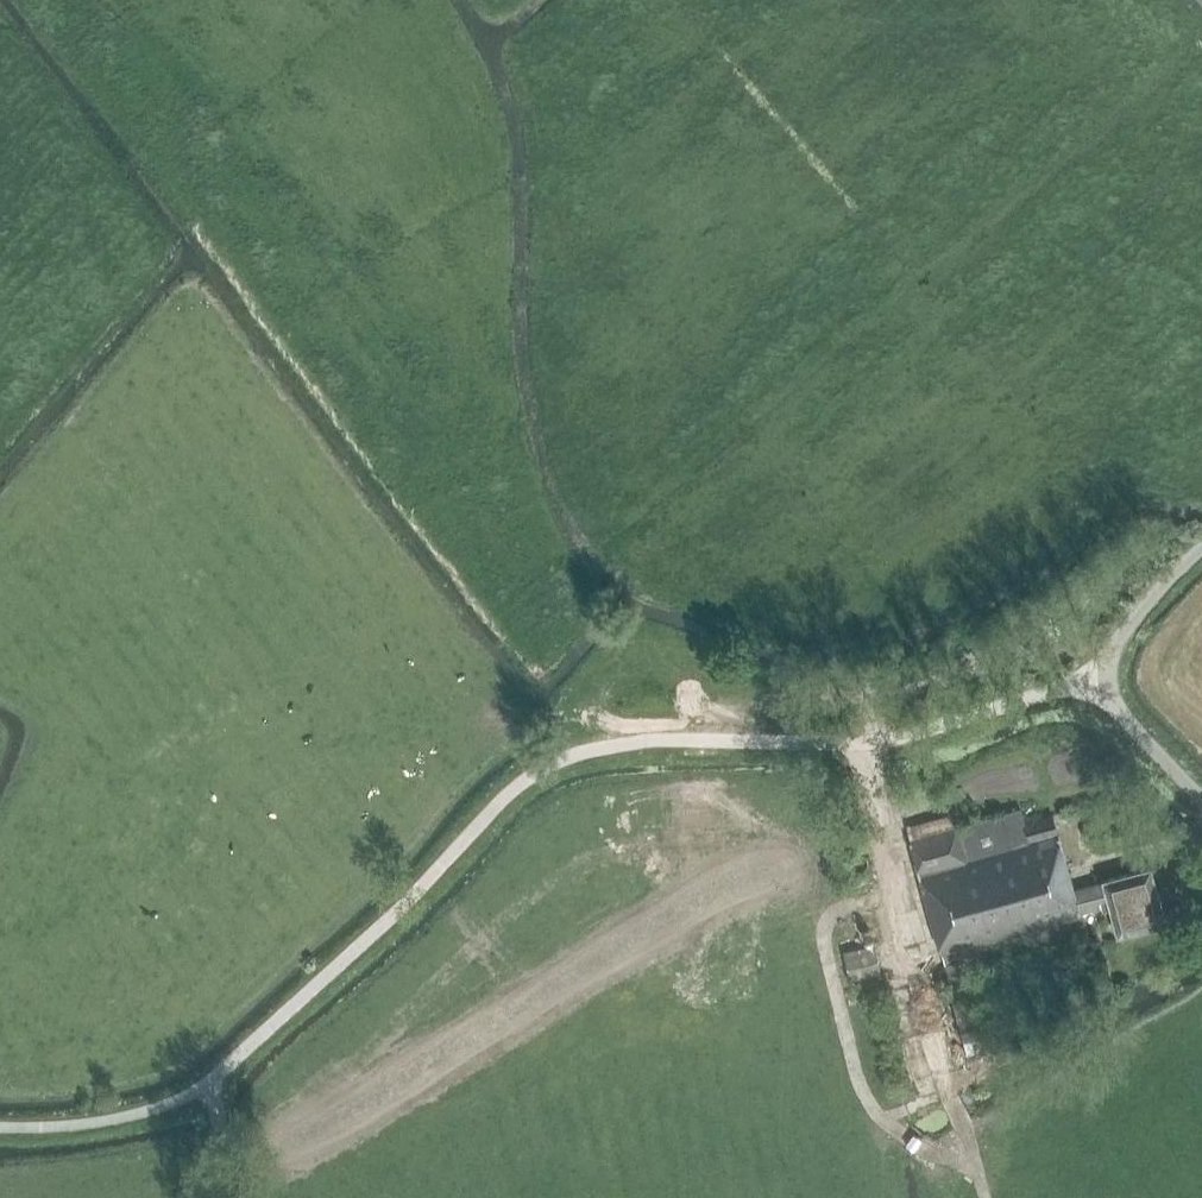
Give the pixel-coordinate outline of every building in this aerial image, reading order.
[(1112,801),(1095,806),(1098,820),(1116,816),(1112,801)] [(907,841),(942,954),(977,945),(1079,919),(1078,912),(1108,903),(1116,936),(1164,923),(1150,868),(1102,880),(1101,880),(1072,887),(1053,834),(1057,833),(1052,814),(1022,822),(1018,808),(907,841)] [(846,982),(881,974),(873,939),(838,947),(846,982)] [(977,945),(942,954),(944,963),(966,956),(979,953),(977,945)] [(944,963),(953,990),(975,984),(966,956),(944,963)] [(953,990),(973,1056),(1001,1047),(980,982),(975,984),(953,990)]
